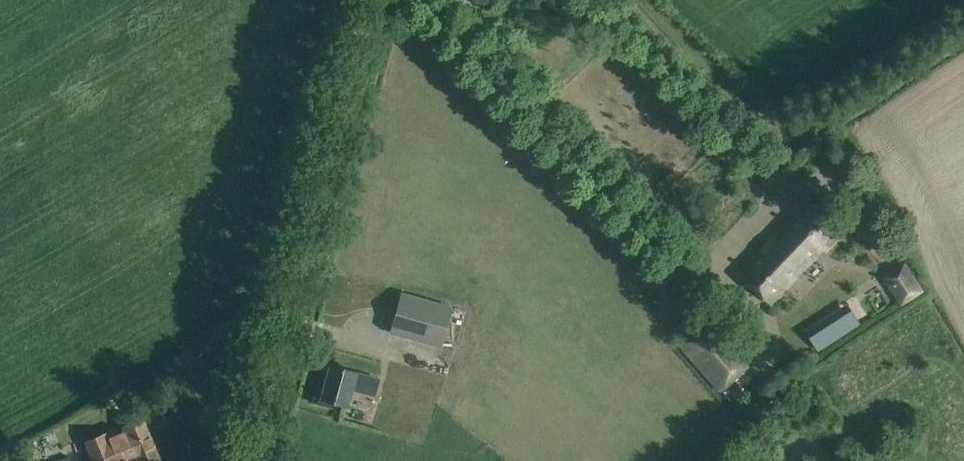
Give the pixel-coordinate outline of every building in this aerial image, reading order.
[(772,306),(842,232),(808,200),(738,274),(772,306)] [(906,265),(886,277),(901,302),(921,289),(906,265)] [(391,332),(442,345),(452,306),(401,293),(391,332)] [(708,318),(678,345),(719,391),(749,364),(708,318)] [(330,364),(325,381),(320,379),(314,401),(331,406),(333,401),(347,405),(351,390),(374,396),(379,378),(330,364)] [(142,418),(122,426),(123,429),(107,436),(105,432),(85,440),(94,460),(160,460),(142,418)]
